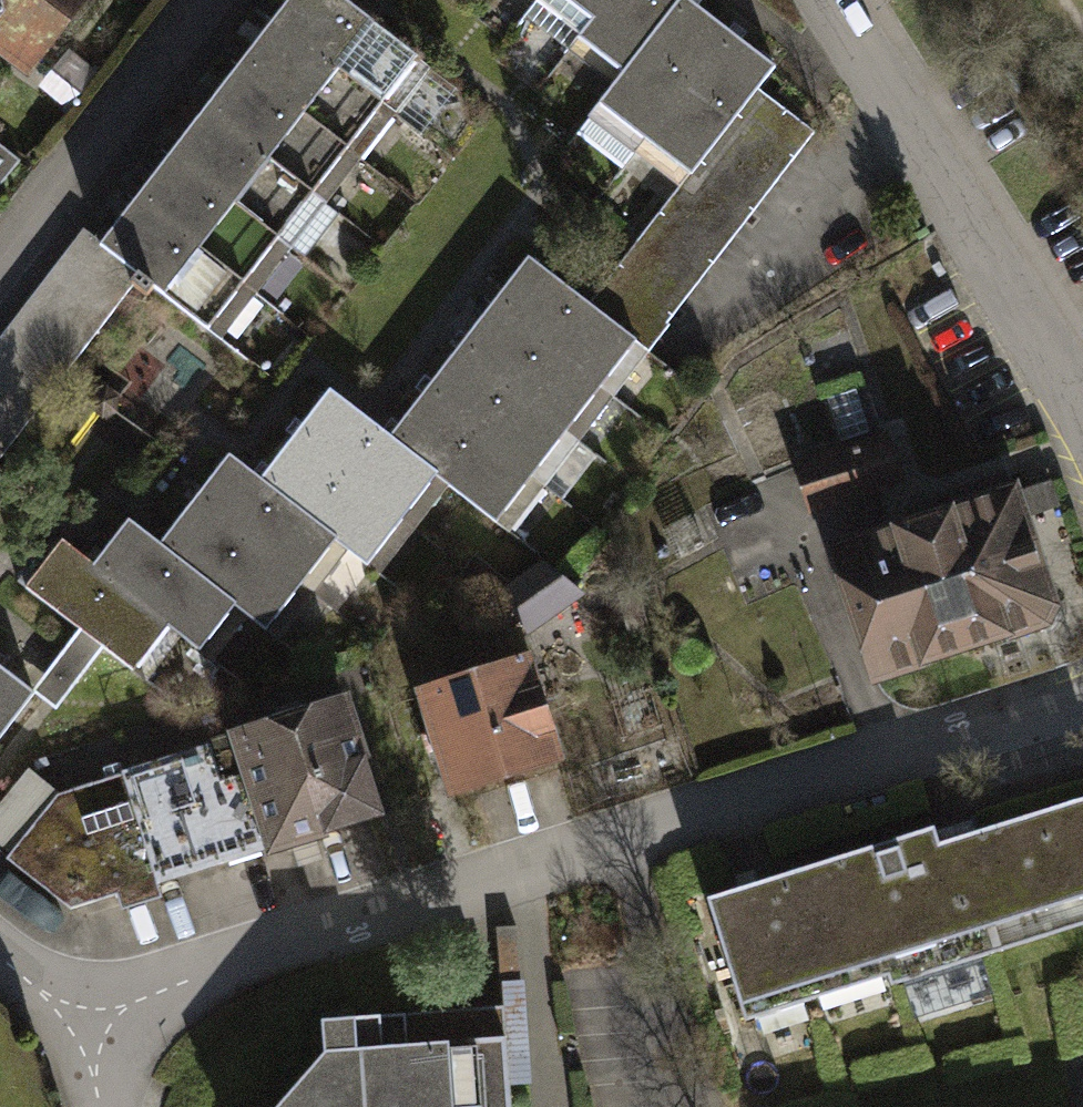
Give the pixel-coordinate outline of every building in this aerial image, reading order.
[(93,0),(0,0),(0,37),(40,68),(93,0)] [(417,55),(347,0),(276,0),(268,12),(382,102),(417,55)] [(594,14),(605,0),(577,0),(594,14)] [(594,14),(580,33),(626,68),(680,0),(605,0),(594,14)] [(697,0),(680,0),(626,68),(602,97),(650,135),(734,30),(697,0)] [(348,145),(382,102),(268,12),(235,55),(348,145)] [(776,64),(734,30),(650,135),(691,168),(760,83),(776,64)] [(313,192),(348,145),(235,55),(200,102),(313,192)] [(608,276),(588,302),(641,342),(651,350),(670,326),(820,129),(760,83),(691,168),(608,276)] [(278,238),(313,192),(200,102),(165,149),(278,238)] [(10,150),(0,142),(0,163),(10,150)] [(243,285),(278,238),(165,149),(131,198),(243,285)] [(208,330),(243,285),(131,198),(95,243),(138,276),(208,330)] [(0,331),(0,452),(138,276),(95,243),(77,229),(0,331)] [(602,391),(641,342),(588,302),(524,252),(486,300),(602,391)] [(565,437),(602,391),(486,300),(451,346),(565,437)] [(528,483),(565,437),(451,346),(414,392),(528,483)] [(491,529),(528,483),(414,392),(377,438),(431,481),(491,529)] [(396,526),(431,481),(377,438),(321,394),(286,438),(396,526)] [(821,497),(900,472),(884,427),(805,452),(821,497)] [(361,570),(396,526),(286,438),(251,482),(332,547),(361,570)] [(296,591),(332,547),(251,482),(221,459),(186,503),(296,591)] [(878,688),(1065,624),(1018,489),(831,553),(878,688)] [(261,635),(296,591),(186,503),(151,548),(234,614),(261,635)] [(198,658),(234,614),(151,548),(124,526),(88,571),(170,636),(198,658)] [(135,681),(170,636),(88,571),(60,548),(24,593),(75,634),(99,654),(135,681)] [(554,587),(567,616),(614,588),(585,565),(554,587)] [(52,663),(33,687),(50,700),(57,706),(99,654),(75,634),(52,663)] [(460,800),(571,766),(539,664),(428,698),(460,800)] [(34,693),(0,667),(0,737),(34,693)] [(272,857),(386,822),(351,710),(238,745),(272,857)] [(83,914),(272,857),(238,745),(62,798),(14,861),(83,914)] [(975,832),(1004,922),(1078,899),(1076,892),(1082,890),(1082,798),(975,832)] [(928,830),(844,856),(872,947),(877,962),(1004,922),(975,832),(933,845),(928,830)] [(844,856),(716,896),(749,1002),(816,981),(811,966),(872,947),(844,856)] [(502,1010),(334,1022),(336,1048),(283,1106),(508,1106),(502,1010)]
